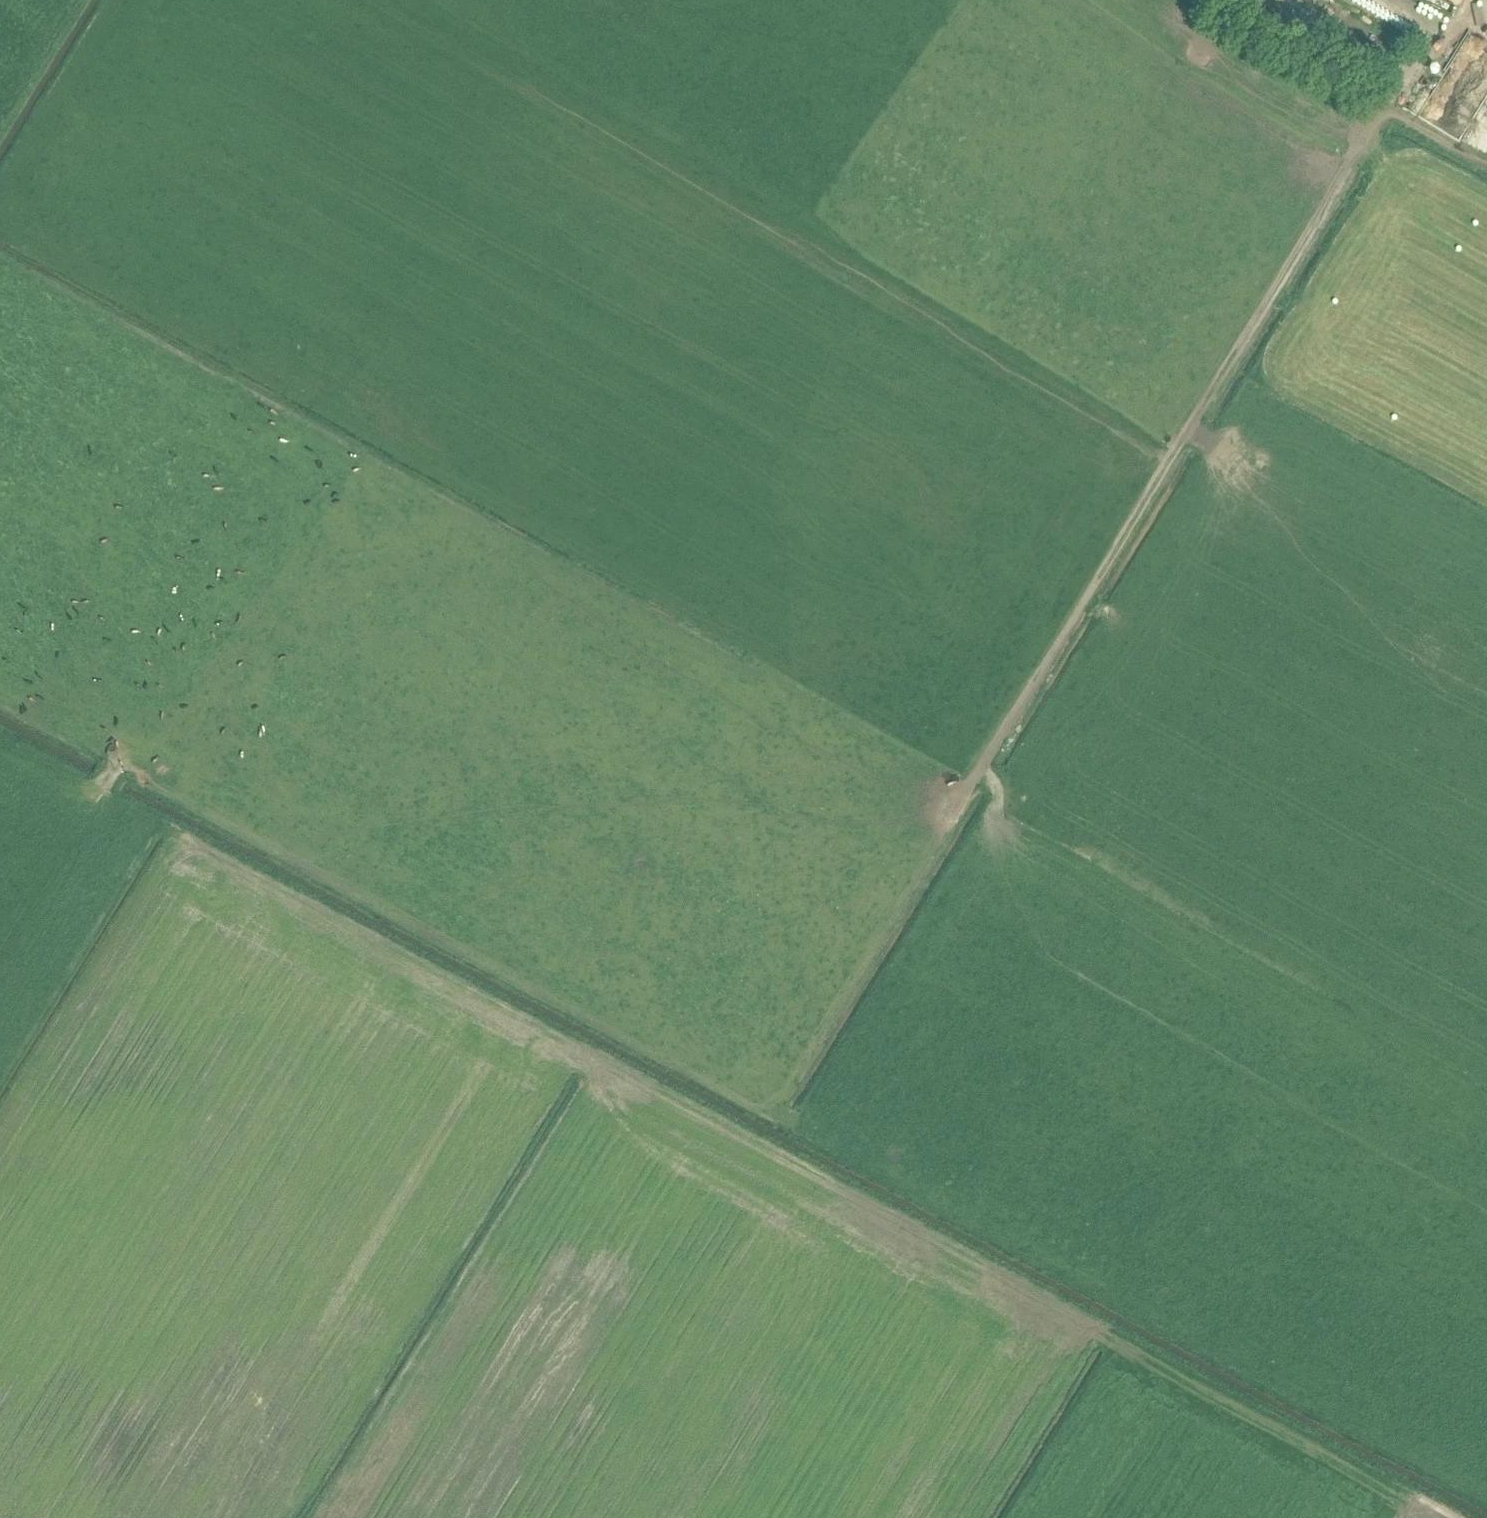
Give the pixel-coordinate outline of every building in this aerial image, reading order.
[(1380,3),(1394,9),(1398,0),(1381,0),(1380,3)]
